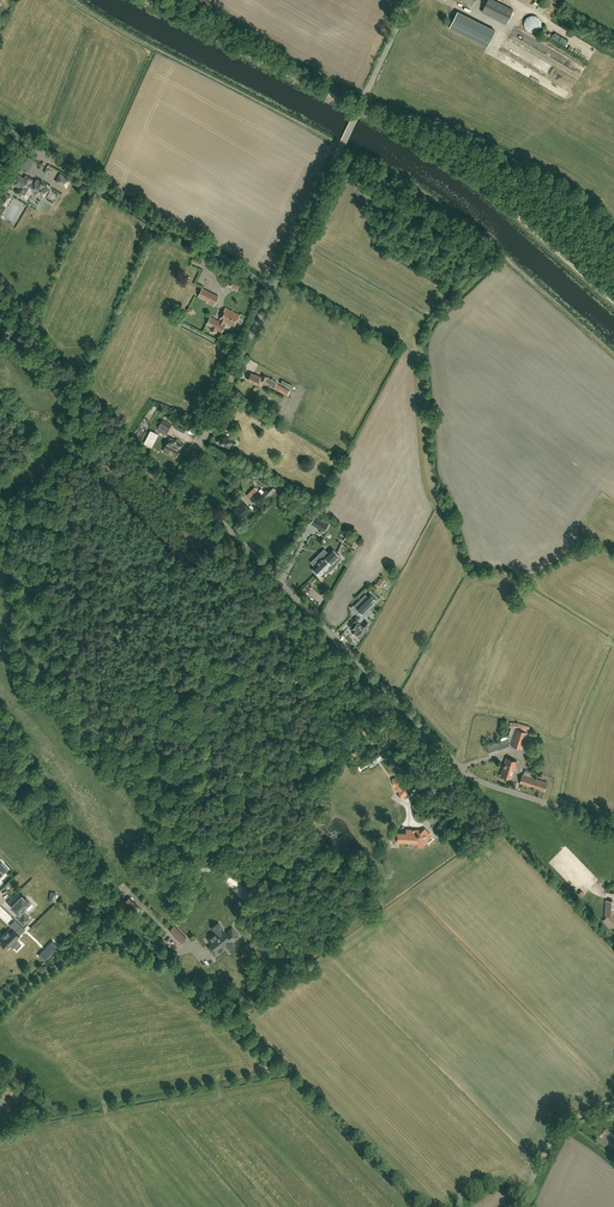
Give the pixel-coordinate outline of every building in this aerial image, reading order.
[(514,9),(496,0),(488,0),(482,11),(506,23),(514,9)] [(457,11),(449,28),(487,47),(495,31),(457,11)] [(533,14),(532,14),(531,14),(530,14),(529,15),(528,15),(528,16),(527,16),(526,17),(525,18),(525,19),(525,20),(524,21),(524,22),(524,23),(524,24),(524,25),(525,26),(525,27),(526,28),(527,29),(528,30),(529,30),(530,31),(531,31),(532,31),(533,31),(534,31),(535,31),(536,31),(537,31),(537,30),(538,30),(539,29),(539,28),(540,28),(540,27),(541,26),(541,25),(541,24),(541,23),(541,22),(541,21),(541,20),(541,19),(540,18),(540,17),(539,17),(538,16),(537,15),(536,15),(535,14),(534,14),(533,14)] [(546,56),(583,74),(587,67),(550,49),(546,56)] [(568,75),(533,59),(530,66),(565,82),(568,75)] [(606,98),(604,94),(606,93),(604,90),(595,95),(599,102),(606,98)] [(24,169),(31,171),(35,160),(28,157),(24,169)] [(41,182),(41,181),(37,179),(35,183),(32,181),(33,179),(26,175),(25,177),(18,173),(12,183),(19,187),(17,191),(16,191),(27,198),(31,190),(43,197),(44,196),(45,196),(47,195),(48,194),(47,193),(46,191),(49,188),(41,183),(41,182)] [(70,180),(60,174),(56,181),(66,187),(70,180)] [(6,193),(0,202),(6,206),(12,197),(6,193)] [(216,302),(218,296),(202,288),(198,296),(208,301),(209,298),(216,302)] [(224,323),(225,321),(234,326),(240,315),(226,308),(219,321),(211,316),(207,324),(211,326),(209,329),(216,332),(217,330),(222,332),(225,324),(224,323)] [(274,388),(287,395),(289,391),(277,384),(277,382),(274,380),(263,374),(261,377),(255,374),(255,375),(251,373),(249,376),(248,377),(248,378),(248,379),(248,380),(257,384),(258,381),(260,382),(261,380),(271,385),(271,387),(274,388)] [(167,434),(172,425),(162,420),(157,430),(167,434)] [(151,430),(144,443),(152,447),(159,434),(151,430)] [(221,439),(219,439),(218,442),(227,447),(229,442),(234,444),(236,441),(225,436),(224,437),(222,436),(221,439)] [(165,448),(177,455),(178,455),(183,444),(171,437),(165,448)] [(255,486),(247,494),(250,497),(258,489),(255,486)] [(262,496),(265,500),(276,489),(274,487),(272,488),(270,486),(262,494),(259,490),(250,499),(255,504),(262,496)] [(242,519),(251,510),(243,501),(233,510),(242,519)] [(315,516),(311,523),(324,531),(328,524),(315,516)] [(316,571),(317,572),(324,565),(324,564),(336,552),(332,548),(324,557),(321,554),(319,554),(312,561),(312,563),(315,566),(313,568),(313,569),(313,570),(314,572),(316,572),(316,571)] [(342,558),(336,552),(324,564),(324,565),(317,572),(320,575),(324,572),(326,574),(327,574),(329,571),(329,570),(327,569),(332,564),(331,564),(334,562),(336,564),(337,564),(342,559),(342,558)] [(378,584),(383,587),(387,580),(382,577),(378,584)] [(365,594),(354,605),(362,614),(376,600),(371,594),(368,597),(365,594)] [(354,633),(355,633),(357,635),(356,636),(360,639),(364,635),(363,634),(367,630),(364,628),(369,623),(367,621),(361,626),(358,623),(355,621),(349,626),(352,629),(351,629),(352,630),(351,630),(352,630),(352,631),(353,633),(354,633)] [(519,723),(510,722),(510,727),(515,728),(511,739),(510,744),(522,748),(527,732),(529,726),(519,723)] [(490,755),(511,748),(507,738),(487,746),(490,755)] [(382,756),(379,752),(358,766),(361,770),(382,756)] [(512,778),(517,761),(507,758),(501,775),(512,778)] [(545,791),(548,782),(523,774),(520,783),(545,791)] [(392,779),(395,787),(396,789),(398,791),(397,791),(404,797),(404,796),(408,792),(401,786),(398,777),(392,779)] [(392,840),(417,841),(420,845),(421,844),(422,846),(426,842),(425,841),(431,836),(427,831),(425,829),(423,830),(411,829),(410,831),(407,830),(406,833),(392,832),(392,840)] [(51,901),(58,903),(60,895),(53,893),(51,901)] [(15,903),(12,907),(19,914),(22,916),(18,919),(24,925),(30,919),(24,913),(24,914),(22,911),(26,907),(26,908),(27,907),(28,907),(30,904),(31,903),(26,898),(25,899),(22,896),(18,900),(16,902),(15,902),(15,903)] [(139,916),(143,912),(129,898),(125,902),(139,916)] [(606,908),(605,915),(613,924),(613,918),(611,914),(611,908),(613,908),(613,901),(606,900),(606,908)] [(169,930),(181,942),(186,938),(174,925),(169,930)] [(4,938),(0,942),(7,949),(11,945),(13,947),(14,946),(18,942),(19,941),(17,939),(20,936),(20,935),(24,930),(19,926),(15,930),(13,928),(4,938)] [(216,933),(211,937),(210,936),(207,939),(210,942),(211,942),(214,946),(211,949),(215,955),(226,946),(228,948),(234,943),(232,941),(235,939),(228,931),(226,933),(220,926),(214,931),(216,933)] [(19,941),(4,956),(16,968),(26,958),(21,953),(26,948),(19,941)] [(59,946),(58,946),(57,948),(52,943),(40,956),(45,960),(44,961),(59,946)]
